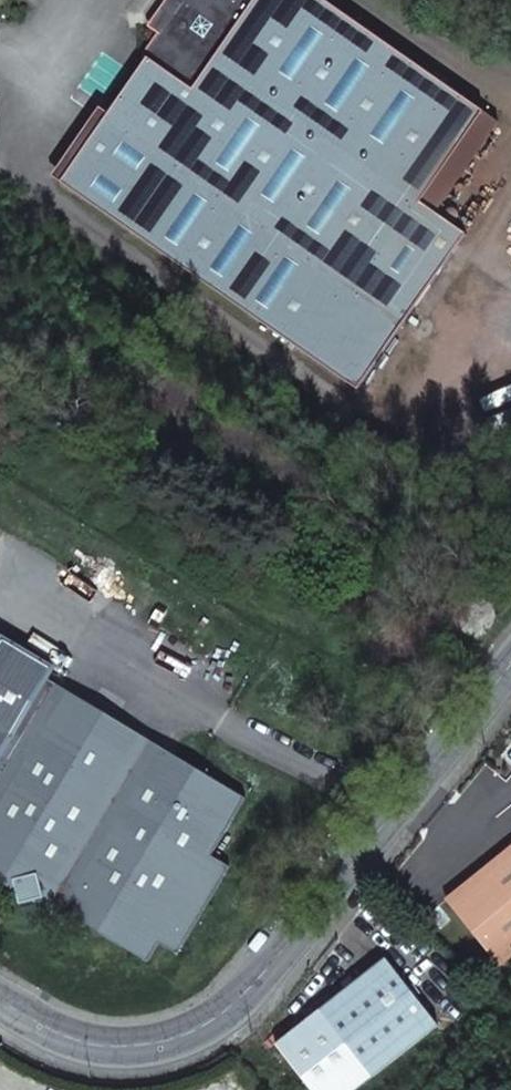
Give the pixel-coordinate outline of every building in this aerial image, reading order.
[(466,235),(435,214),(498,123),(322,0),(173,0),(178,4),(157,35),(142,56),(147,59),(108,115),(61,183),(357,391),(466,235)] [(148,27),(157,35),(178,4),(173,0),(166,0),(148,27)] [(61,183),(108,115),(99,108),(52,177),(61,183)] [(13,881),(20,905),(42,899),(147,963),(159,944),(177,955),(230,867),(211,856),(245,799),(0,652),(0,873),(13,881)] [(510,955),(510,847),(446,899),(499,965),(510,955)] [(438,1025),(386,959),(274,1046),(308,1089),(355,1089),(438,1025)]
